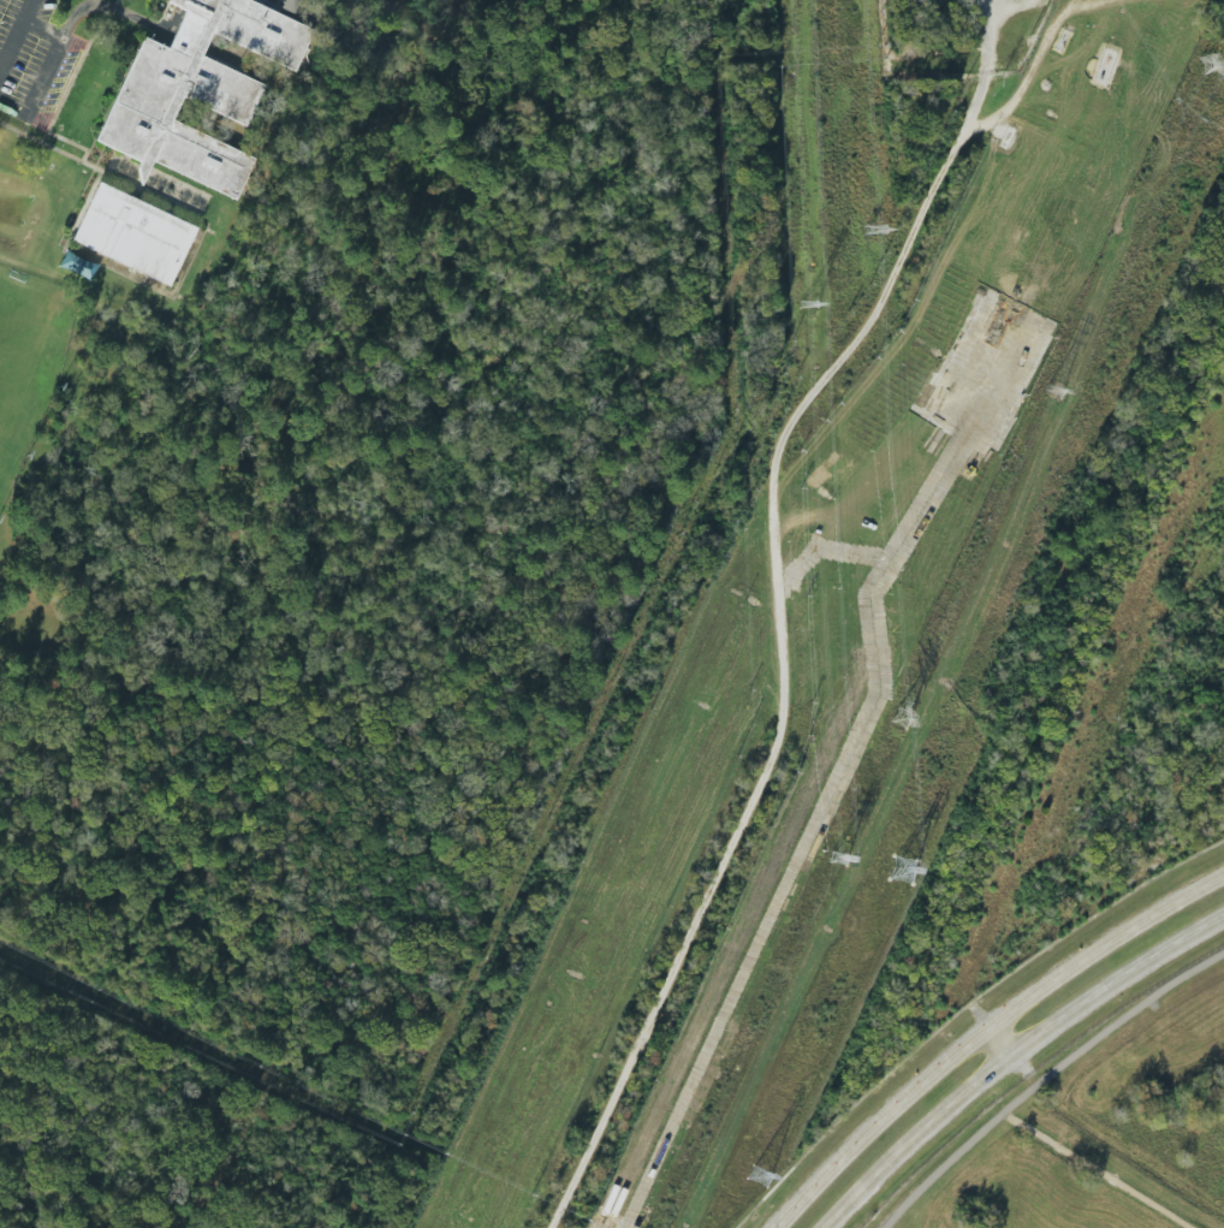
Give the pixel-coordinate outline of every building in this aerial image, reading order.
[(168,4),(170,0),(249,0),(315,30),(296,71),(210,32),(201,55),(265,84),(246,127),(183,99),(172,124),(255,158),(236,200),(153,161),(141,186),(137,162),(94,142),(142,38),(168,49),(176,34),(185,10),(168,4)] [(283,9),(297,14),(302,0),(286,0),(283,9)] [(99,184),(196,229),(168,290),(127,267),(70,243),(99,184)]
